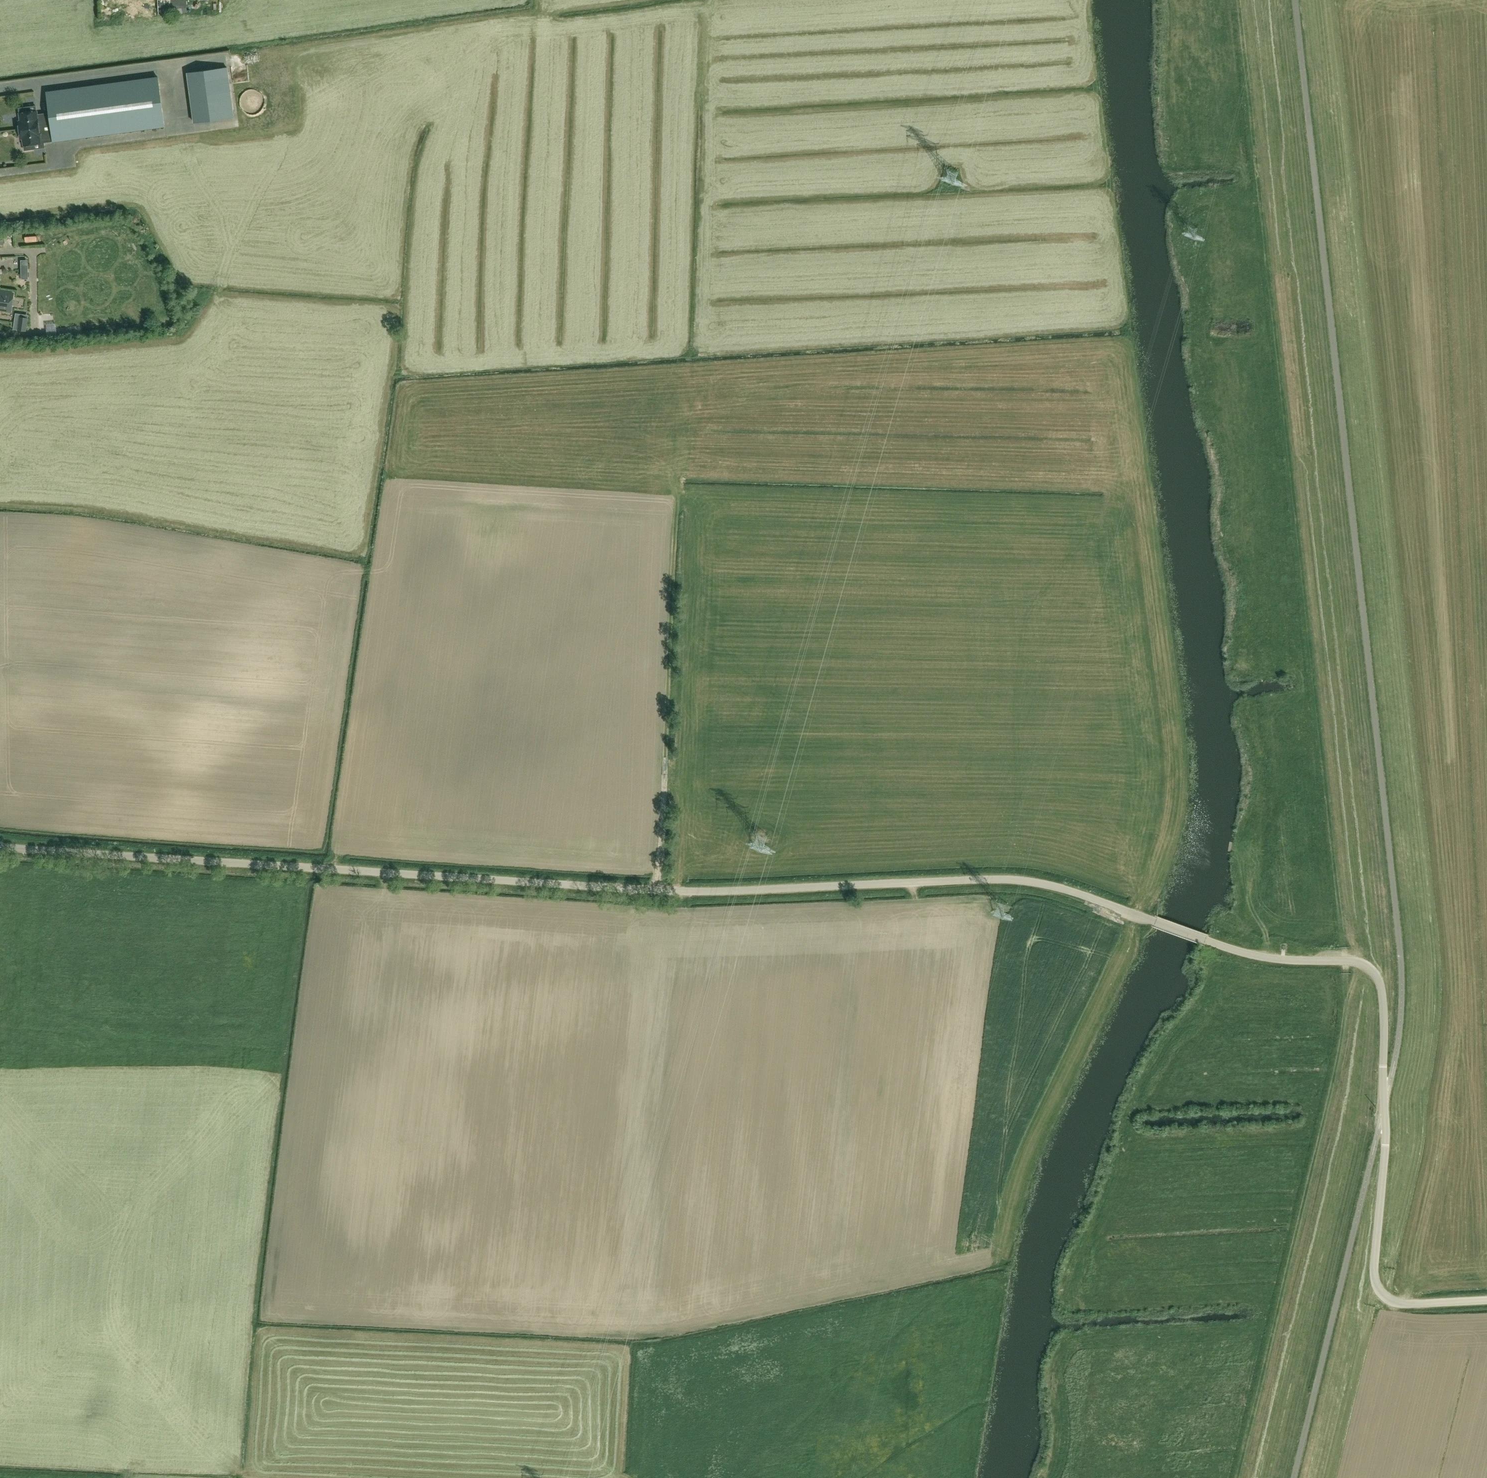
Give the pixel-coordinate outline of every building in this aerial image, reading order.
[(158,3),(159,14),(187,12),(186,1),(158,3)] [(139,14),(140,22),(153,21),(153,13),(139,14)] [(227,66),(186,72),(193,122),(234,116),(227,66)] [(59,90),(46,92),(49,115),(37,117),(41,143),(54,141),(65,140),(164,126),(158,77),(59,90)] [(29,112),(28,107),(19,108),(20,113),(21,127),(19,128),(21,138),(23,138),(24,145),(25,150),(34,149),(33,144),(41,143),(37,117),(36,111),(29,112)] [(13,292),(0,290),(0,309),(11,310),(13,292)]
